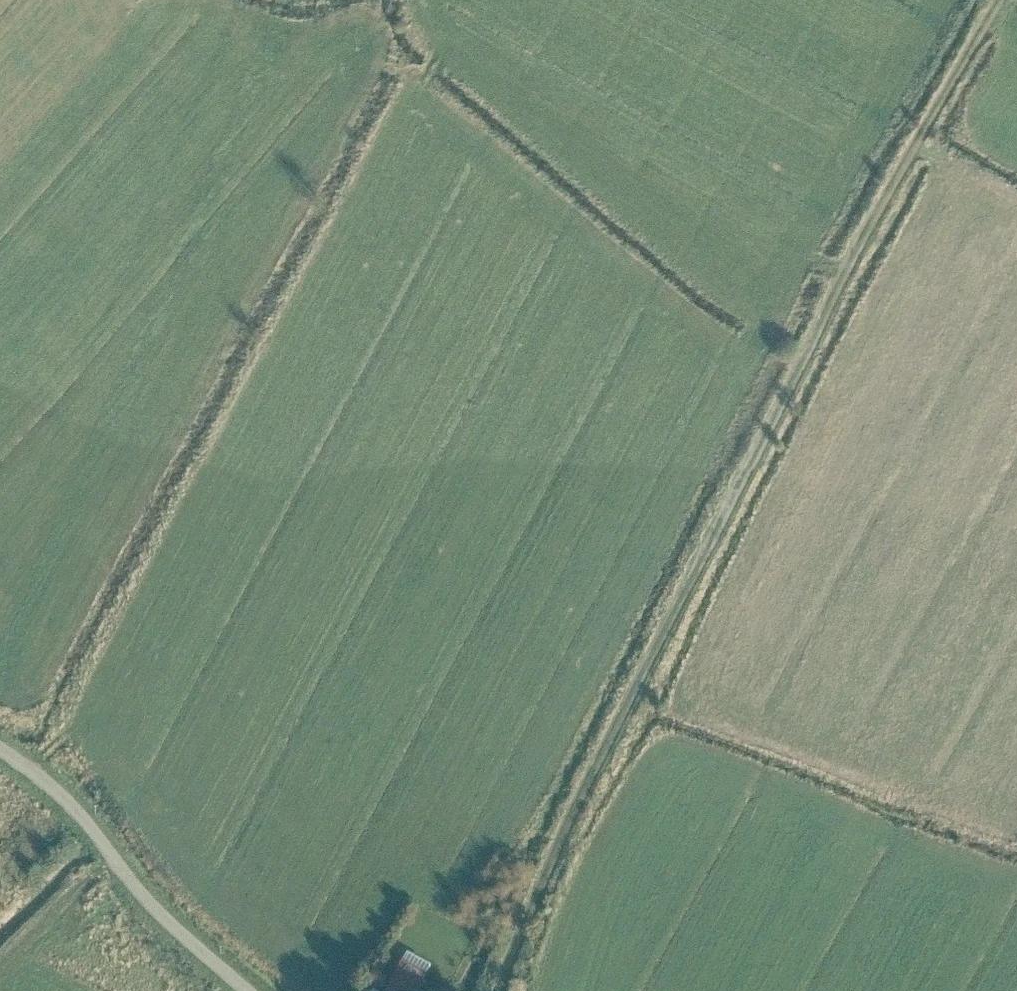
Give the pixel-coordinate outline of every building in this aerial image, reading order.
[(389,990),(418,990),(424,979),(401,968),(389,990)]
